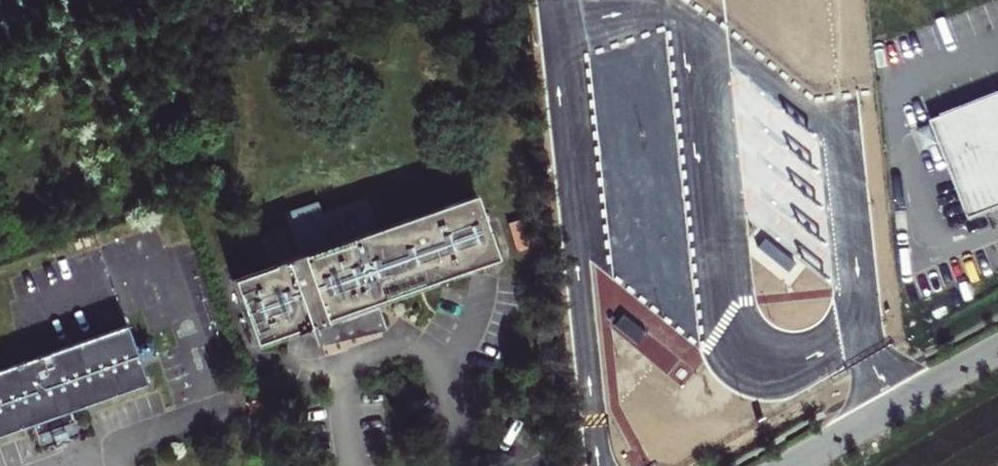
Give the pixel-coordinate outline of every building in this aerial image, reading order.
[(939,93),(949,118),(997,99),(997,70),(939,93)] [(949,118),(933,124),(972,223),(997,213),(997,99),(949,118)] [(232,282),(254,345),(295,331),(296,334),(308,330),(309,332),(313,331),(316,329),(318,332),(331,328),(333,334),(350,328),(348,323),(376,319),(372,308),(377,306),(430,288),(427,282),(496,258),(473,196),(377,230),(366,197),(321,213),(317,201),(283,213),(297,254),(282,259),(283,261),(272,265),(272,267),(232,282)] [(765,240),(759,248),(788,271),(794,263),(765,240)] [(318,332),(316,329),(313,331),(318,347),(387,331),(377,306),(372,308),(376,319),(348,323),(350,328),(333,334),(331,328),(318,332)] [(623,317),(615,327),(638,346),(646,335),(623,317)] [(147,385),(126,326),(0,370),(0,437),(33,426),(37,437),(75,424),(70,413),(147,385)] [(79,437),(75,424),(37,437),(41,450),(79,437)]
